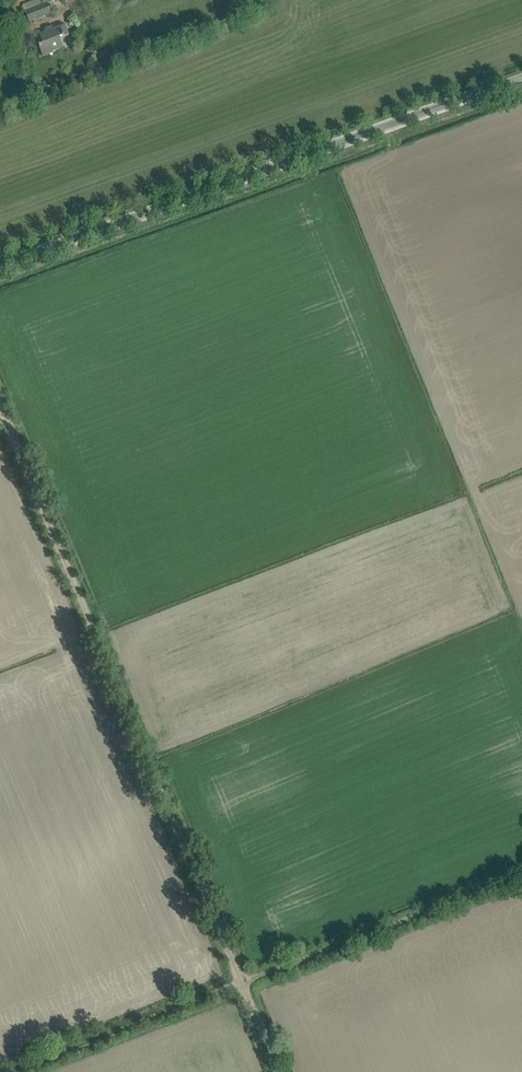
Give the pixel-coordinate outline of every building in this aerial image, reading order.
[(56,0),(48,0),(49,2),(25,12),(25,13),(26,13),(29,22),(51,13),(48,6),(50,5),(49,3),(56,0)] [(38,46),(43,57),(53,52),(53,51),(63,47),(60,38),(69,35),(65,25),(39,35),(43,44),(38,46)]
